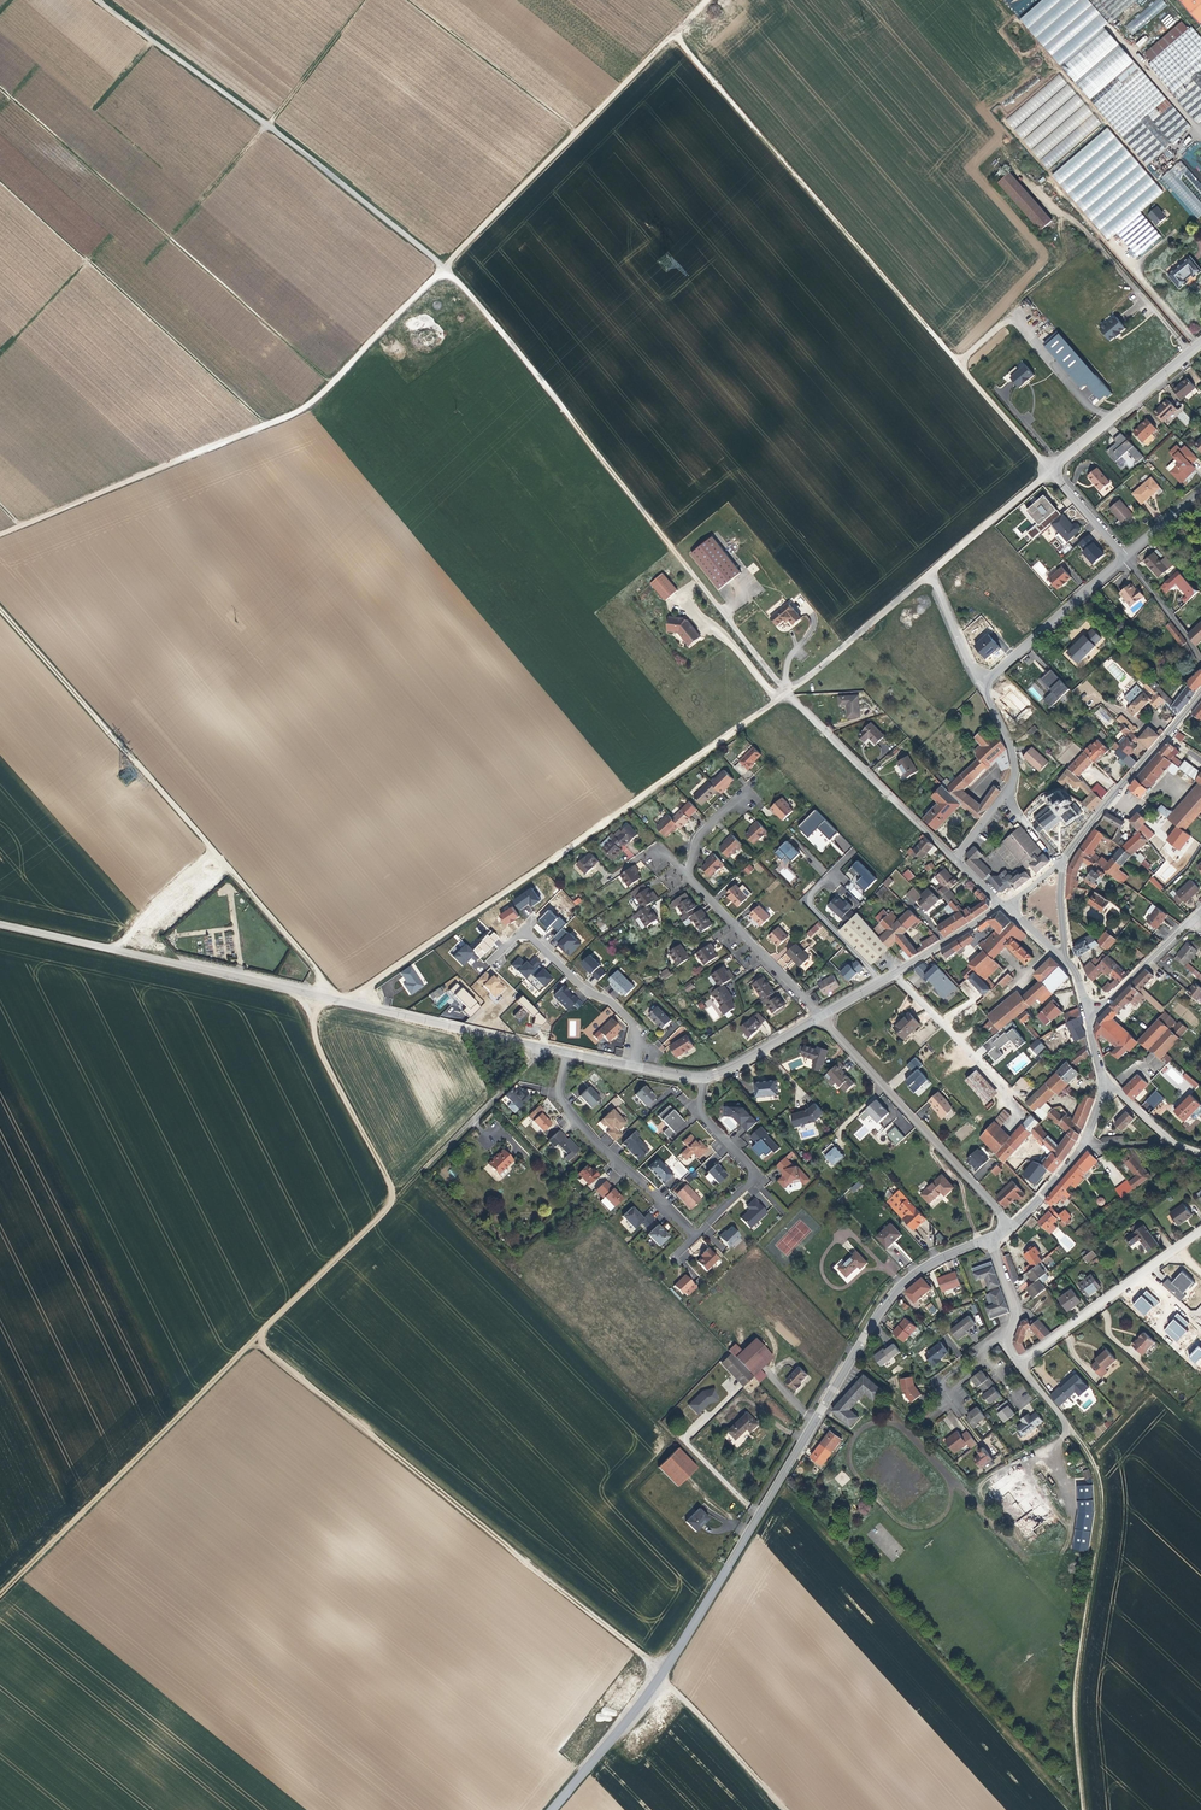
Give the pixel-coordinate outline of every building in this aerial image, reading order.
[(1104,27),(1109,23),(1110,24),(1137,0),(1046,0),(1022,21),(1099,108),(1097,109),(1146,167),(1192,128),(1104,27)] [(1124,26),(1132,35),(1167,6),(1163,0),(1155,0),(1124,26)] [(1200,26),(1200,0),(1178,0),(1200,26)] [(1136,5),(1129,10),(1132,13),(1139,7),(1136,5)] [(1162,20),(1167,26),(1174,20),(1169,14),(1162,20)] [(1195,31),(1192,27),(1188,30),(1181,23),(1144,55),(1151,63),(1148,65),(1180,101),(1179,102),(1196,123),(1200,119),(1200,38),(1195,31)] [(1144,35),(1136,44),(1139,47),(1148,39),(1144,35)] [(1047,169),(1101,124),(1060,74),(1005,119),(1039,159),(1047,169)] [(1108,129),(1053,176),(1108,240),(1117,233),(1140,212),(1163,193),(1108,129)] [(1181,162),(1162,178),(1197,219),(1200,216),(1200,186),(1181,162)] [(1053,221),(1010,172),(998,183),(1041,231),(1053,221)] [(1157,226),(1167,216),(1156,206),(1147,216),(1157,226)] [(1161,236),(1140,212),(1117,233),(1137,257),(1161,236)] [(1188,259),(1167,277),(1178,290),(1186,283),(1184,281),(1189,276),(1192,278),(1200,272),(1188,259)] [(1115,316),(1113,313),(1097,326),(1100,329),(1111,342),(1116,338),(1117,339),(1122,335),(1121,334),(1126,329),(1116,317),(1115,316)] [(1046,346),(1046,347),(1081,388),(1087,383),(1096,375),(1058,332),(1055,335),(1057,337),(1046,346)] [(1044,344),(1046,346),(1057,337),(1055,335),(1044,344)] [(1026,365),(1011,378),(1020,389),(1035,375),(1026,365)] [(1110,391),(1096,375),(1087,383),(1101,399),(1106,395),(1110,391)] [(1181,400),(1195,388),(1187,378),(1173,390),(1181,400)] [(1161,421),(1175,409),(1167,400),(1162,404),(1163,406),(1159,410),(1157,408),(1152,412),(1161,421)] [(1135,433),(1148,446),(1156,438),(1152,433),(1156,429),(1147,419),(1140,426),(1141,428),(1135,433)] [(1143,458),(1121,434),(1114,439),(1117,444),(1114,447),(1107,452),(1116,462),(1128,452),(1137,463),(1143,458)] [(1190,464),(1197,458),(1186,446),(1181,451),(1177,446),(1170,453),(1180,464),(1171,473),(1178,480),(1181,478),(1182,478),(1185,481),(1189,476),(1192,473),(1189,470),(1193,467),(1190,464)] [(1109,483),(1097,470),(1089,478),(1095,484),(1101,491),(1109,483)] [(1132,495),(1141,505),(1151,497),(1150,496),(1153,494),(1153,495),(1161,489),(1152,478),(1132,495)] [(1044,498),(1053,508),(1055,507),(1050,501),(1045,496),(1027,511),(1038,524),(1032,529),(1032,530),(1041,523),(1030,511),(1044,498)] [(1027,533),(1033,540),(1041,533),(1062,515),(1055,507),(1053,508),(1044,498),(1030,511),(1041,523),(1032,530),(1032,529),(1027,533)] [(1121,501),(1111,510),(1115,514),(1125,525),(1135,517),(1121,501)] [(1063,514),(1052,524),(1060,533),(1068,542),(1081,531),(1081,528),(1078,524),(1075,524),(1073,526),(1071,525),(1069,523),(1070,522),(1063,514)] [(1065,545),(1068,542),(1060,533),(1057,536),(1057,538),(1063,545),(1065,545)] [(1095,544),(1096,543),(1089,535),(1079,544),(1085,551),(1084,553),(1094,565),(1105,555),(1099,548),(1097,546),(1095,544)] [(712,537),(690,554),(719,589),(740,573),(712,537)] [(1069,544),(1061,550),(1066,555),(1073,549),(1069,544)] [(1159,578),(1173,565),(1166,557),(1162,561),(1155,553),(1147,560),(1157,570),(1154,572),(1159,578)] [(1154,572),(1157,570),(1147,560),(1145,562),(1154,572)] [(1066,574),(1061,568),(1059,570),(1049,579),(1058,590),(1063,586),(1063,587),(1068,583),(1067,582),(1072,578),(1067,573),(1066,574)] [(1179,571),(1168,581),(1165,584),(1161,587),(1166,594),(1175,586),(1178,586),(1179,585),(1183,590),(1182,590),(1187,595),(1184,597),(1182,599),(1186,603),(1199,591),(1195,590),(1179,571)] [(678,591),(663,573),(651,584),(666,601),(678,591)] [(1136,589),(1131,583),(1120,592),(1130,605),(1143,595),(1139,590),(1137,591),(1136,589)] [(801,619),(788,603),(771,618),(777,626),(785,619),(787,621),(789,620),(793,625),(801,619)] [(701,637),(688,621),(686,622),(683,620),(683,618),(669,617),(668,631),(679,632),(689,646),(701,637)] [(1188,644),(1171,622),(1166,626),(1192,660),(1195,657),(1188,644)] [(1196,646),(1200,641),(1200,622),(1189,634),(1188,635),(1196,646)] [(1102,639),(1093,630),(1086,637),(1085,636),(1068,653),(1078,664),(1096,647),(1095,646),(1102,639)] [(1008,651),(992,631),(975,645),(991,665),(1008,651)] [(1196,692),(1188,684),(1175,702),(1158,686),(1159,685),(1153,680),(1151,682),(1139,669),(1136,673),(1149,686),(1166,703),(1167,704),(1178,716),(1196,692)] [(1051,670),(1041,680),(1053,692),(1044,700),(1051,707),(1070,690),(1051,670)] [(1186,682),(1188,684),(1196,692),(1200,686),(1200,670),(1186,682)] [(1136,684),(1124,697),(1129,703),(1142,690),(1136,684)] [(1166,703),(1149,686),(1147,688),(1154,695),(1151,698),(1144,691),(1131,705),(1127,710),(1134,716),(1138,712),(1138,713),(1149,703),(1155,709),(1161,703),(1164,705),(1166,703)] [(847,705),(848,718),(861,717),(859,695),(840,697),(840,705),(847,705)] [(1190,713),(1192,714),(1200,721),(1200,700),(1190,713)] [(1028,707),(1019,715),(1023,721),(1033,713),(1028,707)] [(959,712),(952,719),(955,723),(963,716),(959,712)] [(1123,723),(1132,732),(1135,728),(1126,720),(1123,723)] [(1136,744),(1140,740),(1138,739),(1123,723),(1122,722),(1119,725),(1118,727),(1128,736),(1119,746),(1126,752),(1130,756),(1139,746),(1136,744)] [(884,736),(872,723),(859,736),(865,741),(869,737),(876,744),(884,736)] [(1035,725),(1029,731),(1032,735),(1038,729),(1035,725)] [(1140,740),(1148,749),(1160,736),(1149,726),(1138,739),(1140,740)] [(991,764),(1006,749),(999,735),(992,740),(983,730),(974,738),(980,745),(974,751),(976,753),(975,755),(978,758),(956,779),(946,788),(963,803),(962,804),(979,819),(1000,790),(998,789),(999,787),(998,785),(996,787),(994,785),(981,804),(980,806),(963,792),(964,791),(985,769),(988,769),(992,765),(991,764)] [(1178,731),(1174,736),(1182,741),(1186,736),(1178,731)] [(1090,744),(1083,752),(1093,762),(1096,764),(1100,760),(1097,758),(1101,753),(1104,756),(1105,754),(1108,757),(1109,755),(1107,753),(1109,751),(1098,740),(1092,746),(1090,744)] [(1169,742),(1160,753),(1179,768),(1183,763),(1175,757),(1180,751),(1169,742)] [(1120,759),(1126,752),(1119,746),(1116,743),(1112,747),(1117,752),(1115,754),(1120,759)] [(1033,763),(1042,770),(1050,763),(1033,747),(1024,756),(1032,764),(1033,763)] [(1001,779),(1004,781),(1010,767),(1006,749),(991,764),(992,765),(988,769),(985,769),(987,771),(997,761),(1002,772),(1000,775),(1001,779)] [(1093,762),(1083,752),(1072,764),(1069,768),(1079,777),(1093,762)] [(1130,756),(1126,752),(1120,759),(1131,769),(1137,763),(1130,756)] [(1136,779),(1129,788),(1141,798),(1166,770),(1174,776),(1180,769),(1160,753),(1137,779),(1136,779)] [(734,767),(742,776),(749,769),(748,768),(754,762),(747,755),(734,767)] [(908,755),(897,762),(907,778),(918,772),(908,755)] [(1184,761),(1183,763),(1179,768),(1180,769),(1196,780),(1200,783),(1200,784),(1200,773),(1184,761)] [(1033,763),(1032,764),(1040,772),(1042,770),(1033,763)] [(1069,790),(1080,778),(1079,777),(1069,768),(1067,770),(1058,780),(1062,784),(1069,790)] [(718,789),(722,793),(725,789),(723,787),(727,783),(729,784),(734,779),(725,770),(716,779),(715,778),(711,782),(718,789)] [(938,774),(935,776),(938,780),(943,785),(946,788),(956,779),(953,775),(948,780),(947,778),(944,780),(938,774)] [(943,785),(938,780),(936,782),(939,785),(934,791),(936,793),(943,785)] [(702,805),(718,789),(711,782),(710,781),(694,796),(702,805)] [(1102,802),(1111,794),(1099,781),(1093,786),(1091,784),(1088,787),(1093,792),(1102,802)] [(1200,812),(1200,784),(1200,783),(1168,818),(1178,826),(1185,831),(1200,812)] [(1069,790),(1062,784),(1059,788),(1067,793),(1069,790)] [(946,788),(943,785),(936,793),(933,797),(939,803),(924,819),(937,831),(962,804),(963,803),(946,788)] [(964,791),(963,792),(980,806),(981,804),(964,791)] [(1082,811),(1076,803),(1072,807),(1071,805),(1073,804),(1073,802),(1071,803),(1070,802),(1071,801),(1070,800),(1069,800),(1066,799),(1065,800),(1060,794),(1061,792),(1060,791),(1059,793),(1052,798),(1050,798),(1049,801),(1052,801),(1053,802),(1035,817),(1039,821),(1045,828),(1049,832),(1065,818),(1068,821),(1068,823),(1069,823),(1070,821),(1082,811)] [(1093,811),(1102,802),(1093,792),(1082,803),(1093,811)] [(800,814),(795,809),(796,808),(788,800),(777,811),(781,815),(782,814),(786,817),(785,817),(791,823),(800,814)] [(680,825),(682,827),(687,822),(686,821),(690,817),(683,810),(673,818),(680,825)] [(815,810),(799,827),(809,837),(818,828),(830,840),(838,832),(815,810)] [(1122,829),(1125,823),(1107,813),(1103,818),(1120,828),(1122,829)] [(1132,820),(1131,821),(1138,830),(1143,835),(1150,829),(1145,824),(1148,821),(1139,813),(1132,820)] [(680,825),(673,818),(669,814),(661,822),(663,823),(658,827),(667,837),(673,831),(672,830),(675,828),(676,829),(680,825)] [(1105,836),(1113,841),(1116,835),(1120,828),(1103,818),(1101,821),(1110,826),(1108,830),(1099,824),(1096,829),(1105,836)] [(1045,828),(1039,821),(1034,826),(1039,832),(1045,828)] [(771,839),(775,835),(764,824),(759,829),(761,831),(757,835),(752,840),(759,847),(764,843),(766,844),(771,839)] [(624,844),(626,846),(630,842),(631,843),(639,834),(629,825),(620,833),(621,834),(618,837),(624,844)] [(1037,861),(1044,854),(1021,826),(1003,841),(1026,869),(1031,866),(1037,861)] [(1181,850),(1190,836),(1185,831),(1178,826),(1168,840),(1181,850)] [(1105,836),(1096,829),(1081,849),(1097,862),(1108,872),(1115,875),(1130,858),(1132,861),(1135,858),(1132,855),(1122,848),(1109,862),(1103,856),(1101,858),(1095,854),(1096,852),(1095,851),(1105,836)] [(1132,855),(1148,842),(1143,835),(1138,830),(1133,834),(1134,836),(1126,843),(1116,835),(1113,841),(1122,848),(1132,855)] [(620,848),(624,844),(618,837),(615,835),(613,832),(609,836),(609,837),(601,845),(604,848),(614,858),(623,850),(620,848)] [(741,850),(744,846),(733,835),(729,839),(731,841),(727,845),(726,844),(721,849),(730,858),(739,849),(741,850)] [(922,841),(914,850),(918,854),(923,858),(933,848),(936,851),(938,849),(926,837),(922,841)] [(842,838),(837,843),(845,852),(851,846),(842,838)] [(788,840),(787,841),(796,851),(797,850),(788,840)] [(1175,858),(1181,850),(1168,840),(1161,848),(1175,858)] [(796,851),(787,841),(775,852),(780,857),(783,860),(787,855),(793,861),(800,853),(797,850),(796,851)] [(979,859),(983,855),(974,846),(966,854),(970,858),(967,862),(984,880),(984,879),(990,874),(992,872),(979,859)] [(612,860),(614,858),(604,848),(602,850),(612,860)] [(899,851),(906,858),(908,857),(903,852),(904,851),(902,848),(899,851)] [(1093,868),(1097,862),(1081,849),(1077,856),(1071,867),(1070,868),(1079,872),(1081,867),(1086,869),(1088,865),(1093,868)] [(914,850),(910,854),(914,858),(918,854),(914,850)] [(1138,851),(1134,856),(1141,862),(1145,857),(1138,851)] [(595,865),(599,861),(591,853),(587,857),(586,856),(577,864),(587,875),(596,866),(595,865)] [(723,869),(726,866),(715,854),(711,858),(712,860),(708,864),(702,869),(711,878),(717,872),(718,873),(722,869),(723,869)] [(1033,868),(1038,873),(1050,864),(1050,862),(1044,854),(1037,861),(1031,866),(1033,868)] [(1141,864),(1148,870),(1151,866),(1145,859),(1141,864)] [(877,880),(858,861),(848,870),(854,876),(859,872),(863,876),(857,882),(865,891),(877,880)] [(928,872),(935,867),(931,862),(924,867),(928,872)] [(1087,877),(1084,881),(1090,885),(1091,885),(1096,889),(1106,875),(1108,872),(1097,862),(1093,868),(1094,868),(1094,871),(1088,879),(1087,877)] [(754,867),(760,873),(764,869),(758,863),(754,867)] [(754,868),(750,864),(745,869),(749,873),(754,868)] [(640,871),(636,865),(621,875),(630,886),(641,878),(638,873),(640,871)] [(1079,872),(1070,868),(1069,873),(1072,874),(1076,876),(1077,877),(1079,872)] [(916,876),(909,869),(904,874),(909,879),(916,876)] [(944,887),(939,891),(943,895),(959,882),(955,877),(954,878),(945,869),(935,877),(944,887)] [(1014,887),(1016,890),(1032,878),(1030,877),(1031,876),(1029,873),(1028,874),(1026,872),(1021,875),(1017,870),(1014,873),(1008,872),(1006,870),(1002,873),(1006,877),(1003,880),(1004,883),(1005,886),(999,891),(999,892),(1003,892),(1008,888),(1012,888),(1014,887)] [(1115,875),(1114,876),(1124,883),(1129,877),(1120,870),(1115,875)] [(1006,877),(1002,873),(998,876),(992,876),(990,874),(984,879),(988,879),(999,891),(1005,886),(1004,883),(1003,880),(1006,877)] [(1069,873),(1068,874),(1067,898),(1073,899),(1075,888),(1078,888),(1079,881),(1077,881),(1077,877),(1076,876),(1072,874),(1069,873)] [(1160,891),(1164,887),(1152,876),(1149,880),(1160,891)] [(1185,903),(1200,889),(1192,880),(1177,893),(1178,895),(1184,901),(1185,903)] [(846,887),(858,899),(862,895),(850,883),(846,887)] [(649,905),(659,899),(654,892),(652,893),(648,888),(647,889),(644,884),(632,892),(635,897),(636,896),(645,908),(649,905)] [(881,896),(889,888),(885,884),(877,893),(881,896)] [(748,897),(736,885),(727,894),(732,899),(733,898),(740,905),(748,897)] [(916,888),(915,887),(908,893),(916,901),(917,899),(928,911),(940,899),(931,890),(929,888),(923,894),(922,894),(916,888)] [(541,901),(533,889),(516,901),(521,909),(531,903),(534,906),(541,901)] [(943,895),(949,904),(953,900),(970,921),(991,906),(991,901),(979,889),(975,893),(982,901),(972,909),(969,906),(964,909),(950,889),(943,895)] [(694,909),(697,907),(690,897),(689,898),(686,893),(673,902),(670,905),(671,907),(675,906),(676,907),(678,905),(685,915),(680,918),(683,922),(684,922),(690,918),(697,913),(694,909)] [(1104,913),(1111,902),(1099,894),(1097,893),(1090,903),(1104,913)] [(1184,901),(1178,895),(1174,898),(1180,905),(1184,901)] [(852,896),(849,899),(856,907),(859,904),(852,896)] [(579,897),(573,901),(576,905),(582,901),(579,897)] [(953,900),(949,904),(956,913),(938,925),(945,937),(946,936),(970,921),(953,900)] [(832,919),(838,925),(852,910),(845,904),(832,919)] [(649,905),(645,908),(632,917),(635,921),(636,920),(640,917),(647,926),(647,927),(652,923),(658,920),(658,919),(649,905)] [(759,905),(750,914),(761,925),(770,916),(759,905)] [(497,918),(503,928),(512,922),(514,924),(517,922),(516,920),(520,917),(514,908),(511,910),(508,906),(504,909),(506,912),(497,918)] [(907,959),(917,953),(902,936),(912,926),(914,929),(922,922),(919,918),(911,909),(900,919),(892,911),(890,909),(888,911),(885,908),(876,917),(881,923),(873,929),(890,947),(897,940),(905,949),(901,953),(907,959)] [(1158,929),(1168,915),(1158,908),(1147,922),(1158,929)] [(713,925),(702,909),(697,913),(690,918),(692,921),(693,922),(694,921),(702,932),(713,925)] [(996,929),(984,941),(983,940),(979,945),(984,949),(1012,921),(1001,910),(987,920),(994,927),(996,929)] [(551,911),(539,923),(548,932),(555,925),(561,931),(568,924),(561,917),(559,919),(551,911)] [(873,929),(858,912),(839,931),(872,965),(890,947),(873,929)] [(642,929),(647,926),(640,917),(636,920),(642,929)] [(819,921),(814,926),(818,929),(822,925),(819,921)] [(1019,943),(1014,938),(1022,930),(1012,921),(984,949),(994,959),(1007,945),(1027,964),(1033,956),(1019,943)] [(818,929),(814,926),(807,933),(811,936),(818,929)] [(777,940),(781,944),(789,937),(779,927),(770,936),(776,942),(777,940)] [(492,930),(472,950),(480,958),(500,938),(492,930)] [(921,947),(923,950),(939,939),(930,930),(928,932),(931,936),(920,943),(922,947),(921,947)] [(1027,935),(1022,930),(1014,938),(1019,943),(1027,935)] [(963,946),(975,938),(973,935),(970,932),(941,950),(947,959),(952,956),(957,951),(960,954),(964,951),(962,948),(963,946)] [(1105,932),(1098,941),(1102,944),(1108,949),(1115,941),(1105,932)] [(458,942),(448,952),(452,956),(465,943),(456,934),(453,937),(458,942)] [(1079,957),(1102,944),(1098,941),(1091,935),(1073,945),(1073,947),(1079,957)] [(1175,959),(1186,967),(1189,964),(1199,951),(1198,951),(1200,948),(1195,944),(1193,946),(1188,942),(1175,959)] [(716,951),(711,943),(697,953),(705,965),(717,957),(714,952),(716,951)] [(810,958),(796,943),(787,952),(801,967),(810,958)] [(677,967),(691,958),(681,944),(669,952),(677,962),(675,963),(677,967)] [(477,958),(465,945),(453,957),(462,966),(470,958),(474,961),(477,958)] [(987,978),(1001,965),(994,959),(984,949),(969,964),(967,966),(969,967),(962,974),(967,979),(976,971),(984,981),(987,978)] [(600,966),(591,955),(583,963),(600,980),(605,973),(599,968),(600,966)] [(1084,969),(1090,977),(1109,957),(1107,956),(1106,957),(1104,955),(1094,965),(1091,962),(1084,969)] [(1043,980),(1044,981),(1060,966),(1050,957),(1033,973),(1040,981),(1043,980)] [(1109,957),(1090,977),(1094,982),(1102,972),(1104,970),(1107,973),(1110,976),(1111,974),(1116,979),(1111,985),(1116,989),(1129,976),(1109,957)] [(518,958),(512,965),(526,978),(540,963),(535,958),(527,967),(518,958)] [(855,958),(839,973),(848,982),(863,967),(855,958)] [(939,993),(941,991),(946,996),(957,986),(937,964),(930,970),(923,962),(914,968),(927,981),(930,978),(933,982),(934,981),(936,982),(938,985),(937,986),(935,988),(939,993)] [(1189,964),(1186,967),(1194,974),(1196,970),(1189,964)] [(526,978),(524,980),(538,993),(550,979),(545,974),(544,976),(540,973),(543,970),(537,965),(526,978)] [(411,966),(400,973),(407,983),(405,985),(411,995),(425,986),(411,966)] [(711,975),(719,987),(723,984),(724,984),(735,976),(732,972),(730,974),(724,966),(711,975)] [(1042,1003),(1070,976),(1060,966),(1044,981),(1050,988),(1038,998),(1042,1003)] [(623,998),(635,986),(617,969),(606,980),(623,998)] [(1149,971),(1146,969),(1132,984),(1148,999),(1151,995),(1144,988),(1154,976),(1149,971)] [(484,973),(477,980),(494,998),(504,988),(493,976),(490,979),(484,973)] [(1013,978),(1008,973),(999,982),(1000,983),(1004,987),(1013,978)] [(753,984),(764,977),(762,974),(751,981),(753,984)] [(819,983),(826,995),(841,986),(834,974),(819,983)] [(760,997),(762,1001),(773,994),(775,993),(764,977),(753,984),(761,996),(760,997)] [(987,978),(984,981),(993,989),(996,987),(987,978)] [(1038,998),(1050,988),(1044,981),(1043,980),(1040,981),(1023,996),(1026,999),(1025,1000),(1029,1005),(1038,998)] [(465,1009),(463,1010),(470,1017),(481,1006),(457,982),(448,991),(465,1009)] [(1116,989),(1111,985),(1109,983),(1102,990),(1109,996),(1116,989)] [(565,984),(553,995),(568,1011),(574,1005),(578,1009),(583,1004),(565,984)] [(688,992),(693,988),(691,985),(692,985),(691,984),(685,988),(688,992)] [(732,998),(723,984),(719,987),(716,989),(710,993),(713,997),(715,996),(722,1006),(719,1007),(725,1015),(734,1008),(732,998)] [(1147,998),(1132,984),(1099,1018),(1097,1021),(1106,1028),(1118,1038),(1130,1051),(1128,1054),(1146,1059),(1152,1052),(1161,1059),(1167,1053),(1181,1038),(1169,1026),(1175,1020),(1166,1011),(1144,1035),(1134,1026),(1128,1031),(1114,1017),(1128,1002),(1130,1003),(1132,1002),(1136,1006),(1140,1002),(1142,1004),(1147,998)] [(523,1026),(523,1007),(533,1016),(538,1011),(523,996),(523,986),(515,986),(515,991),(521,996),(516,1002),(522,1007),(513,1016),(523,1026)] [(1195,987),(1189,993),(1198,1001),(1200,998),(1200,992),(1195,987)] [(441,988),(429,994),(432,999),(444,993),(441,988)] [(1018,989),(986,1015),(990,1019),(1000,1030),(1017,1016),(1025,1009),(1029,1005),(1025,1000),(1026,999),(1023,996),(1018,989)] [(776,998),(773,994),(762,1001),(765,1005),(767,1004),(773,1014),(786,1005),(779,996),(776,998)] [(1151,995),(1148,999),(1154,1005),(1157,1001),(1151,995)] [(1060,1005),(1054,999),(1038,1015),(1046,1024),(1053,1018),(1062,1011),(1059,1006),(1060,1005)] [(1161,1011),(1165,1007),(1157,1001),(1154,1005),(1161,1011)] [(671,1020),(657,1006),(649,1015),(663,1029),(671,1020)] [(1081,1015),(1082,1015),(1079,1006),(1063,1013),(1067,1022),(1081,1015)] [(1025,1009),(1017,1016),(1023,1023),(1031,1016),(1025,1009)] [(920,1024),(910,1012),(894,1026),(905,1038),(920,1024)] [(539,1013),(533,1020),(541,1027),(547,1020),(539,1013)] [(1067,1022),(1061,1025),(1055,1029),(1057,1033),(1068,1027),(1072,1035),(1067,1038),(1070,1045),(1071,1044),(1086,1035),(1081,1024),(1083,1023),(1081,1015),(1067,1022)] [(762,1024),(755,1016),(750,1020),(749,1019),(740,1028),(750,1038),(759,1030),(758,1029),(762,1024)] [(1169,1026),(1181,1038),(1189,1028),(1181,1021),(1180,1021),(1177,1018),(1175,1020),(1169,1026)] [(569,1037),(580,1037),(580,1019),(569,1019),(569,1037)] [(621,1029),(611,1019),(598,1032),(608,1042),(621,1029)] [(988,1039),(1000,1030),(990,1019),(979,1030),(988,1039)] [(1106,1028),(1097,1021),(1094,1031),(1099,1043),(1106,1038),(1117,1047),(1111,1053),(1119,1059),(1125,1053),(1128,1054),(1130,1051),(1118,1038),(1106,1028)] [(1026,1025),(1038,1038),(1040,1038),(1041,1036),(1029,1022),(1026,1025)] [(1014,1052),(1026,1043),(1013,1026),(1000,1037),(997,1033),(981,1045),(994,1062),(1003,1055),(1000,1051),(1008,1045),(1014,1052)] [(693,1046),(687,1035),(675,1043),(676,1044),(670,1048),(675,1056),(693,1046)] [(1087,1044),(1086,1035),(1071,1044),(1072,1046),(1074,1045),(1079,1044),(1082,1049),(1073,1055),(1070,1052),(1063,1059),(1066,1062),(1068,1060),(1075,1066),(1084,1059),(1085,1061),(1091,1056),(1087,1044)] [(1039,1054),(1045,1047),(1045,1044),(1040,1038),(1038,1038),(1030,1045),(1039,1054)] [(657,1040),(654,1044),(663,1051),(666,1047),(657,1040)] [(817,1049),(806,1045),(805,1047),(803,1052),(802,1055),(814,1059),(813,1062),(814,1062),(812,1068),(820,1070),(822,1065),(823,1065),(828,1050),(818,1046),(818,1047),(817,1049)] [(614,1055),(622,1057),(623,1049),(616,1047),(614,1055)] [(1014,1074),(1031,1061),(1023,1052),(1007,1065),(1014,1074)] [(1152,1052),(1146,1059),(1160,1072),(1168,1065),(1161,1059),(1152,1052)] [(1161,1059),(1168,1065),(1172,1060),(1173,1059),(1167,1053),(1161,1059)] [(908,1065),(915,1073),(919,1069),(923,1065),(916,1057),(908,1065)] [(1066,1062),(1046,1082),(1057,1093),(1059,1094),(1063,1090),(1070,1083),(1069,1083),(1080,1071),(1075,1066),(1068,1060),(1066,1062)] [(843,1067),(839,1062),(828,1073),(832,1078),(828,1081),(833,1086),(837,1082),(845,1092),(854,1084),(841,1070),(843,1067)] [(915,1073),(906,1080),(911,1085),(910,1086),(915,1092),(929,1080),(919,1069),(915,1073)] [(977,1069),(966,1080),(987,1102),(999,1092),(977,1069)] [(828,1073),(824,1076),(828,1081),(832,1078),(828,1073)] [(1023,1074),(1017,1081),(1024,1087),(1029,1081),(1023,1074)] [(1124,1089),(1134,1100),(1148,1085),(1138,1075),(1124,1089)] [(757,1098),(779,1095),(777,1080),(768,1081),(768,1082),(764,1082),(755,1083),(757,1098)] [(1057,1093),(1046,1082),(1038,1090),(1026,1101),(1037,1113),(1047,1103),(1057,1093)] [(516,1084),(512,1088),(517,1094),(518,1092),(521,1095),(524,1092),(523,1091),(516,1084)] [(600,1099),(588,1087),(579,1096),(585,1103),(591,1108),(600,1099)] [(644,1087),(634,1095),(642,1103),(645,1107),(654,1098),(651,1094),(650,1092),(648,1090),(647,1090),(644,1087)] [(518,1109),(529,1097),(524,1092),(521,1095),(518,1092),(517,1094),(512,1088),(504,1096),(511,1102),(507,1106),(514,1113),(518,1109)] [(939,1090),(930,1100),(933,1104),(932,1105),(944,1118),(954,1108),(949,1103),(950,1102),(939,1090)] [(1150,1113),(1164,1098),(1155,1090),(1142,1105),(1150,1113)] [(1085,1094),(1083,1098),(1094,1103),(1095,1098),(1085,1094)] [(1175,1110),(1186,1120),(1190,1116),(1193,1119),(1195,1119),(1200,1113),(1200,1106),(1190,1095),(1175,1110)] [(1083,1098),(1074,1119),(1083,1128),(1094,1103),(1083,1098)] [(877,1100),(866,1110),(879,1123),(889,1113),(877,1100)] [(990,1101),(985,1106),(988,1109),(993,1104),(990,1101)] [(1047,1103),(1037,1113),(1043,1119),(1052,1109),(1047,1103)] [(792,1115),(794,1122),(797,1121),(798,1127),(815,1122),(824,1113),(816,1104),(809,1110),(808,1111),(808,1112),(806,1113),(805,1111),(792,1115)] [(676,1114),(668,1106),(657,1116),(668,1128),(673,1133),(684,1123),(679,1118),(678,1119),(675,1115),(676,1114)] [(542,1132),(550,1124),(546,1120),(540,1113),(542,1112),(537,1107),(529,1115),(533,1119),(532,1121),(542,1132)] [(757,1123),(743,1108),(735,1107),(725,1107),(725,1116),(729,1116),(735,1117),(738,1120),(738,1121),(748,1131),(757,1123)] [(1064,1117),(1054,1107),(1052,1109),(1043,1119),(1045,1120),(1049,1117),(1054,1123),(1058,1123),(1068,1133),(1060,1145),(1042,1128),(1043,1127),(1039,1123),(1032,1132),(1034,1134),(1063,1161),(1078,1139),(1083,1128),(1074,1119),(1067,1112),(1064,1117)] [(606,1133),(615,1142),(622,1135),(617,1131),(626,1122),(626,1120),(624,1118),(623,1118),(622,1118),(621,1119),(612,1109),(599,1122),(603,1127),(605,1125),(606,1124),(610,1128),(609,1130),(606,1133)] [(980,1137),(996,1153),(1011,1136),(1001,1127),(1012,1115),(1005,1109),(998,1117),(986,1130),(980,1137)] [(1134,1119),(1127,1112),(1115,1123),(1123,1130),(1134,1119)] [(1032,1114),(1023,1123),(1032,1132),(1039,1123),(1040,1122),(1032,1114)] [(996,1153),(1002,1160),(1004,1162),(1032,1132),(1023,1123),(996,1153)] [(1148,1129),(1144,1126),(1137,1132),(1141,1136),(1148,1129)] [(761,1127),(752,1136),(759,1143),(757,1144),(752,1149),(760,1158),(765,1154),(767,1156),(773,1151),(775,1153),(780,1149),(767,1135),(768,1134),(761,1127)] [(894,1127),(886,1135),(892,1140),(890,1142),(895,1148),(901,1142),(900,1141),(904,1137),(894,1127)] [(673,1133),(668,1128),(662,1133),(667,1138),(673,1133)] [(559,1131),(548,1141),(554,1147),(557,1144),(567,1154),(564,1157),(568,1161),(579,1150),(568,1138),(566,1140),(565,1139),(563,1138),(564,1137),(559,1131)] [(639,1135),(635,1131),(621,1144),(629,1152),(637,1161),(648,1150),(636,1138),(639,1135)] [(707,1150),(701,1144),(700,1145),(697,1142),(690,1135),(682,1142),(687,1148),(680,1154),(685,1160),(693,1153),(696,1157),(700,1153),(702,1154),(707,1150)] [(759,1143),(752,1136),(750,1137),(754,1141),(757,1144),(759,1143)] [(1041,1162),(1053,1173),(1063,1161),(1039,1139),(1037,1141),(1042,1145),(1041,1146),(1046,1151),(1046,1152),(1050,1155),(1048,1157),(1046,1156),(1041,1162)] [(843,1156),(832,1144),(823,1153),(834,1165),(843,1156)] [(1134,1147),(1127,1147),(1130,1151),(1141,1163),(1145,1160),(1134,1147)] [(973,1163),(979,1169),(989,1160),(978,1149),(967,1159),(972,1164),(973,1163)] [(1101,1149),(1089,1150),(1096,1159),(1099,1157),(1098,1155),(1099,1154),(1097,1153),(1101,1149)] [(1102,1156),(1105,1153),(1104,1152),(1101,1149),(1097,1153),(1099,1154),(1098,1155),(1099,1157),(1096,1159),(1099,1162),(1100,1163),(1105,1159),(1102,1156)] [(511,1161),(502,1150),(487,1165),(497,1175),(511,1161)] [(1089,1150),(1060,1183),(1066,1189),(1070,1185),(1072,1186),(1089,1169),(1086,1166),(1091,1162),(1095,1166),(1099,1162),(1096,1159),(1089,1150)] [(1135,1188),(1151,1176),(1141,1163),(1130,1151),(1122,1159),(1136,1175),(1129,1181),(1135,1188)] [(789,1161),(786,1158),(778,1165),(783,1170),(784,1176),(783,1176),(779,1181),(784,1186),(788,1182),(793,1181),(794,1183),(801,1181),(805,1185),(810,1180),(798,1167),(795,1167),(789,1161)] [(671,1174),(657,1159),(647,1168),(654,1176),(663,1184),(668,1180),(666,1178),(671,1174)] [(689,1173),(676,1159),(669,1166),(682,1180),(689,1173)] [(1040,1175),(1046,1167),(1041,1162),(1034,1161),(1024,1173),(1032,1180),(1031,1181),(1035,1184),(1041,1176),(1040,1175)] [(998,1164),(992,1170),(996,1174),(1002,1169),(998,1164)] [(717,1184),(726,1176),(723,1172),(721,1169),(719,1168),(716,1165),(707,1173),(708,1174),(713,1179),(717,1184)] [(591,1171),(586,1166),(578,1174),(588,1185),(598,1175),(593,1171),(592,1172),(591,1171)] [(448,1171),(453,1177),(456,1175),(451,1169),(448,1171)] [(1098,1183),(1099,1185),(1106,1179),(1109,1176),(1110,1176),(1107,1172),(1098,1180),(1099,1181),(1098,1183)] [(713,1179),(708,1174),(704,1177),(709,1183),(713,1179)] [(953,1187),(941,1175),(920,1194),(929,1203),(941,1192),(944,1196),(953,1187)] [(854,1193),(863,1184),(859,1180),(850,1188),(854,1193)] [(1013,1181),(997,1196),(1006,1206),(1018,1196),(1020,1199),(1026,1194),(1013,1181)] [(1135,1188),(1129,1181),(1122,1186),(1128,1193),(1135,1188)] [(619,1196),(616,1192),(612,1189),(611,1190),(604,1182),(596,1190),(599,1193),(598,1194),(602,1198),(603,1197),(613,1207),(622,1199),(619,1196)] [(1066,1189),(1060,1183),(1046,1200),(1052,1206),(1056,1202),(1057,1203),(1061,1199),(1065,1202),(1072,1194),(1068,1191),(1066,1189)] [(700,1200),(685,1184),(675,1194),(685,1204),(686,1203),(688,1205),(688,1207),(690,1210),(700,1200)] [(913,1230),(926,1218),(899,1189),(886,1201),(913,1230)] [(1121,1197),(1117,1192),(1110,1198),(1114,1202),(1121,1197)] [(1105,1198),(1098,1197),(1097,1205),(1104,1206),(1105,1198)] [(766,1213),(753,1200),(746,1207),(749,1210),(750,1211),(748,1213),(747,1212),(741,1220),(750,1229),(766,1213)] [(1192,1215),(1184,1204),(1171,1213),(1179,1224),(1187,1219),(1192,1215)] [(645,1228),(654,1219),(648,1213),(642,1219),(639,1215),(631,1207),(625,1214),(637,1226),(640,1223),(645,1228)] [(1059,1213),(1052,1207),(1049,1210),(1038,1221),(1046,1230),(1050,1234),(1057,1226),(1053,1222),(1057,1218),(1055,1217),(1059,1213)] [(1065,1209),(1059,1214),(1066,1221),(1071,1215),(1065,1209)] [(887,1247),(900,1235),(890,1223),(877,1236),(887,1247)] [(1159,1243),(1145,1225),(1128,1237),(1133,1243),(1140,1238),(1145,1245),(1149,1251),(1159,1243)] [(662,1230),(657,1226),(647,1235),(659,1246),(668,1237),(664,1232),(663,1233),(662,1232),(660,1231),(662,1230)] [(728,1247),(740,1236),(731,1227),(725,1232),(723,1234),(721,1234),(719,1236),(719,1237),(719,1238),(728,1247)] [(935,1235),(941,1246),(946,1243),(941,1232),(935,1235)] [(1025,1267),(1027,1272),(1040,1261),(1041,1261),(1045,1258),(1035,1246),(1033,1248),(1032,1246),(1024,1252),(1028,1258),(1026,1259),(1029,1263),(1025,1267)] [(705,1271),(718,1259),(708,1249),(703,1253),(704,1255),(702,1257),(697,1262),(705,1271)] [(1087,1264),(1097,1255),(1092,1250),(1082,1258),(1087,1264)] [(860,1269),(867,1262),(856,1251),(837,1267),(846,1277),(858,1266),(860,1269)] [(1014,1283),(1014,1282),(1019,1279),(1009,1253),(1004,1255),(1014,1283)] [(1000,1285),(992,1261),(972,1267),(976,1280),(984,1277),(989,1289),(1000,1285)] [(1046,1268),(1040,1261),(1027,1272),(1035,1282),(1039,1278),(1046,1273),(1044,1270),(1046,1268)] [(1049,1270),(1041,1261),(1040,1261),(1046,1268),(1044,1270),(1046,1273),(1049,1270)] [(960,1284),(955,1271),(938,1277),(942,1291),(960,1284)] [(1182,1271),(1172,1282),(1167,1278),(1162,1285),(1180,1301),(1185,1295),(1184,1294),(1194,1282),(1182,1271)] [(1091,1274),(1079,1283),(1088,1295),(1101,1286),(1091,1274)] [(684,1292),(693,1284),(684,1275),(679,1281),(673,1286),(682,1294),(684,1292)] [(923,1278),(905,1292),(915,1302),(931,1287),(923,1278)] [(1046,1288),(1039,1278),(1035,1282),(1027,1288),(1035,1297),(1046,1288)] [(693,1284),(684,1292),(687,1296),(696,1288),(693,1284)] [(1010,1311),(1001,1288),(989,1292),(994,1303),(985,1306),(990,1319),(1010,1311)] [(1072,1289),(1059,1298),(1069,1310),(1081,1301),(1072,1289)] [(1146,1291),(1142,1296),(1153,1306),(1154,1308),(1159,1302),(1146,1291)] [(1153,1306),(1142,1296),(1132,1305),(1144,1316),(1153,1306)] [(925,1307),(932,1315),(938,1310),(930,1303),(925,1307)] [(959,1339),(969,1331),(967,1329),(966,1327),(967,1325),(968,1326),(975,1321),(970,1314),(961,1321),(961,1323),(958,1325),(957,1324),(951,1328),(959,1339)] [(1184,1329),(1189,1323),(1178,1314),(1163,1330),(1176,1342),(1186,1331),(1184,1329)] [(918,1326),(907,1318),(901,1325),(900,1324),(893,1332),(905,1341),(918,1326)] [(1041,1339),(1050,1333),(1038,1319),(1031,1325),(1030,1324),(1028,1318),(1023,1320),(1014,1343),(1019,1353),(1025,1349),(1022,1342),(1028,1327),(1030,1326),(1041,1339)] [(967,1325),(966,1327),(967,1329),(976,1323),(975,1321),(968,1326),(967,1325)] [(1157,1341),(1145,1332),(1144,1331),(1139,1336),(1140,1337),(1138,1340),(1136,1340),(1133,1343),(1133,1345),(1144,1355),(1157,1341)] [(754,1338),(733,1357),(752,1377),(753,1378),(761,1371),(759,1369),(772,1357),(754,1338)] [(888,1348),(895,1343),(894,1342),(885,1348),(887,1351),(889,1349),(888,1348)] [(945,1355),(948,1352),(941,1342),(926,1353),(934,1365),(941,1360),(940,1358),(941,1357),(943,1357),(944,1356),(945,1355)] [(891,1359),(901,1351),(895,1343),(888,1348),(889,1349),(887,1351),(885,1348),(884,1347),(874,1355),(882,1365),(888,1361),(887,1360),(890,1357),(891,1359)] [(740,1350),(734,1344),(727,1350),(733,1357),(740,1350)] [(1000,1347),(998,1345),(993,1349),(997,1354),(1002,1350),(1000,1347)] [(1098,1359),(1092,1365),(1102,1376),(1108,1370),(1106,1368),(1116,1359),(1104,1346),(1100,1350),(1102,1352),(1098,1356),(1096,1358),(1098,1359)] [(1198,1346),(1188,1357),(1200,1367),(1200,1366),(1200,1348),(1198,1346)] [(733,1357),(729,1353),(721,1361),(743,1385),(752,1377),(733,1357)] [(807,1378),(799,1369),(785,1383),(795,1393),(800,1388),(799,1386),(807,1378)] [(984,1373),(981,1369),(971,1377),(977,1385),(978,1384),(984,1392),(983,1393),(990,1402),(1000,1394),(996,1390),(993,1386),(995,1384),(989,1376),(987,1377),(984,1373)] [(761,1371),(753,1378),(758,1383),(765,1376),(761,1371)] [(832,1409),(850,1426),(859,1416),(850,1409),(866,1392),(874,1400),(883,1390),(866,1373),(832,1409)] [(1050,1395),(1059,1406),(1076,1391),(1080,1396),(1090,1387),(1077,1373),(1072,1378),(1074,1380),(1072,1382),(1070,1380),(1066,1383),(1065,1381),(1050,1395)] [(914,1387),(913,1376),(901,1377),(902,1389),(912,1402),(922,1394),(917,1387),(916,1388),(914,1387)] [(701,1391),(687,1405),(697,1414),(708,1404),(717,1401),(713,1388),(701,1391)] [(1009,1404),(1006,1399),(996,1407),(998,1410),(996,1412),(1003,1421),(1014,1413),(1007,1405),(1009,1404)] [(976,1423),(985,1417),(982,1413),(977,1406),(972,1410),(968,1413),(969,1415),(965,1418),(972,1428),(977,1424),(976,1423)] [(1023,1435),(1042,1420),(1035,1411),(1029,1416),(1027,1412),(1022,1416),(1025,1419),(1022,1422),(1016,1426),(1023,1435)] [(757,1425),(746,1413),(726,1432),(734,1440),(745,1430),(748,1433),(757,1425)] [(1107,1428),(1112,1424),(1109,1420),(1104,1424),(1107,1428)] [(830,1429),(821,1444),(832,1451),(841,1437),(830,1429)] [(970,1448),(976,1444),(967,1432),(964,1435),(962,1433),(960,1434),(957,1430),(944,1440),(953,1453),(966,1443),(970,1448)] [(832,1451),(821,1444),(812,1456),(823,1465),(832,1451)] [(983,1446),(978,1450),(980,1453),(973,1457),(980,1467),(992,1458),(983,1446)] [(697,1467),(677,1448),(657,1467),(677,1487),(697,1467)] [(1049,1517),(1013,1469),(990,1486),(1000,1499),(1009,1492),(1026,1515),(1017,1522),(1027,1535),(1049,1517)] [(1092,1476),(1089,1469),(1083,1471),(1086,1479),(1087,1479),(1092,1477),(1092,1476)] [(1074,1550),(1089,1552),(1090,1543),(1095,1512),(1093,1484),(1092,1478),(1092,1477),(1087,1479),(1088,1485),(1078,1486),(1080,1506),(1083,1506),(1083,1510),(1082,1510),(1081,1521),(1078,1520),(1074,1550)] [(1072,1550),(1074,1550),(1078,1520),(1081,1521),(1082,1510),(1083,1510),(1083,1506),(1080,1506),(1078,1486),(1077,1486),(1078,1511),(1072,1550)] [(697,1509),(696,1511),(685,1522),(695,1532),(709,1518),(702,1512),(701,1514),(697,1509)]
